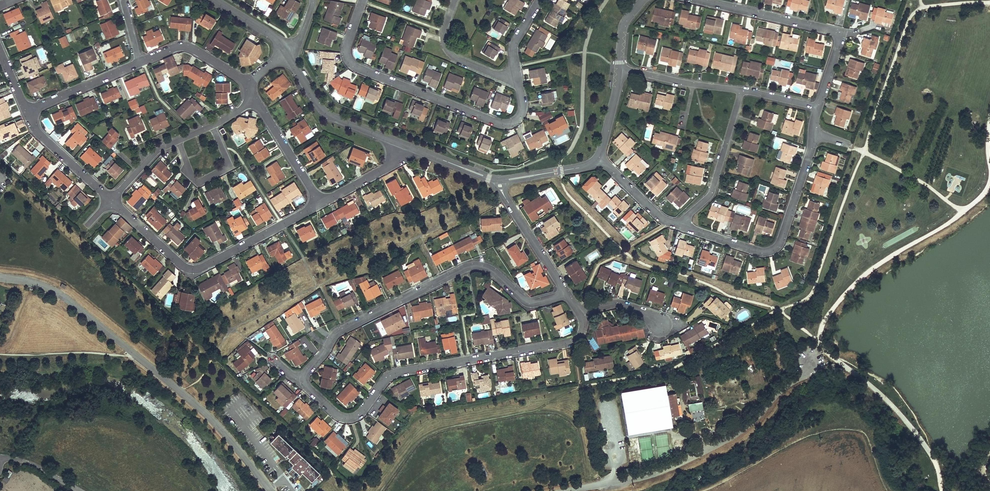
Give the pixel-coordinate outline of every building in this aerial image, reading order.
[(73,3),(71,0),(50,0),(55,11),(62,8),(73,3)] [(106,0),(102,0),(96,2),(98,8),(102,15),(103,15),(105,19),(113,16),(106,0)] [(147,0),(136,0),(138,7),(135,9),(137,15),(148,11),(147,7),(150,5),(149,1),(148,2),(147,0)] [(301,3),(296,0),(290,0),(285,7),(282,5),(276,13),(280,16),(281,14),(289,18),(294,10),(296,12),(301,3)] [(425,0),(419,0),(417,4),(416,4),(413,12),(424,16),(427,9),(428,9),(430,10),(433,3),(431,2),(427,1),(425,0)] [(503,9),(514,15),(517,9),(519,9),(520,10),(524,4),(518,0),(510,0),(509,2),(508,2),(503,9)] [(559,0),(557,5),(566,10),(568,6),(565,4),(567,0),(559,0)] [(787,4),(791,5),(790,7),(798,9),(799,6),(801,6),(801,7),(808,8),(809,0),(788,0),(787,4)] [(833,14),(834,11),(842,13),(843,10),(846,11),(849,0),(828,0),(825,11),(833,14)] [(339,8),(340,2),(331,1),(326,13),(328,14),(325,20),(333,23),(338,25),(341,18),(339,17),(338,17),(340,9),(339,8)] [(41,24),(53,18),(48,6),(47,2),(40,5),(42,9),(36,12),(41,24)] [(853,2),(850,14),(856,16),(857,15),(860,16),(859,19),(867,21),(871,4),(860,2),(860,3),(853,2)] [(545,23),(554,28),(558,22),(561,23),(563,19),(562,18),(561,18),(566,10),(557,5),(551,16),(550,15),(545,23)] [(676,12),(664,10),(664,11),(661,11),(662,9),(655,7),(652,20),(658,22),(668,24),(673,25),(676,12)] [(879,7),(878,9),(874,8),(872,17),(876,18),(875,21),(884,23),(884,19),(886,20),(893,22),(895,13),(886,11),(887,9),(879,7)] [(23,18),(19,8),(3,15),(7,25),(23,18)] [(690,15),(689,15),(689,14),(688,14),(689,11),(682,9),(679,22),(683,23),(695,26),(699,27),(701,17),(691,15),(690,15)] [(290,22),(296,12),(294,10),(289,18),(281,14),(280,16),(290,22)] [(373,21),(370,28),(381,32),(384,24),(383,24),(385,17),(372,12),(369,20),(372,21),(373,21)] [(205,16),(200,13),(195,22),(200,25),(201,23),(205,26),(210,29),(216,20),(206,14),(205,16)] [(191,19),(171,18),(170,28),(178,29),(186,30),(186,31),(190,32),(191,19)] [(714,21),(714,20),(707,19),(705,28),(713,30),(713,32),(720,34),(724,20),(716,18),(715,21),(714,21)] [(497,21),(493,29),(502,34),(504,31),(506,26),(508,27),(509,24),(501,19),(499,22),(497,21)] [(111,20),(100,25),(107,40),(119,35),(118,32),(116,32),(113,25),(111,20)] [(742,30),(741,30),(741,29),(740,29),(741,26),(734,24),(730,37),(747,41),(747,40),(749,32),(749,31),(743,30),(742,30)] [(420,38),(422,31),(409,26),(407,33),(405,32),(403,40),(404,40),(403,45),(406,46),(411,48),(412,48),(416,37),(418,37),(420,38)] [(320,34),(317,42),(329,46),(331,39),(334,40),(337,33),(324,28),(321,34),(320,34)] [(535,54),(539,47),(543,42),(546,36),(548,33),(540,28),(538,31),(531,41),(530,40),(526,47),(527,48),(534,53),(535,54)] [(776,31),(768,29),(767,33),(765,33),(765,32),(758,30),(756,39),(765,41),(764,44),(772,46),(773,41),(777,42),(779,33),(775,32),(776,31)] [(20,51),(31,47),(24,32),(19,34),(18,30),(9,34),(11,38),(13,37),(15,44),(17,44),(20,51)] [(164,40),(159,31),(143,38),(147,47),(150,46),(157,43),(164,40)] [(219,31),(211,44),(215,46),(216,44),(230,53),(236,44),(221,35),(223,33),(219,31)] [(797,48),(799,39),(792,37),(792,38),(790,38),(791,34),(783,33),(780,47),(788,49),(789,46),(797,48)] [(65,35),(58,38),(62,48),(69,45),(65,35)] [(371,38),(364,35),(358,50),(365,53),(364,54),(363,57),(374,61),(377,55),(373,54),(376,46),(369,43),(370,42),(371,38)] [(865,48),(864,48),(862,55),(871,57),(873,49),(876,50),(878,42),(865,37),(862,45),(866,46),(865,48)] [(550,38),(546,48),(551,50),(556,41),(550,38)] [(638,38),(636,47),(643,49),(643,48),(645,49),(644,52),(652,54),(656,40),(648,38),(647,40),(638,38)] [(813,49),(815,49),(814,50),(815,51),(815,54),(822,55),(825,42),(809,38),(806,49),(813,50),(813,49)] [(241,55),(241,57),(242,59),(244,59),(245,63),(256,62),(257,61),(256,59),(258,56),(259,57),(263,52),(259,45),(257,46),(255,47),(252,45),(254,43),(247,40),(243,46),(246,48),(244,52),(244,54),(241,55)] [(487,46),(483,53),(492,59),(494,55),(497,51),(497,52),(499,49),(490,43),(489,46),(487,46)] [(123,56),(120,47),(103,54),(106,64),(110,62),(117,59),(123,56)] [(534,53),(527,48),(524,53),(531,57),(534,53)] [(697,50),(689,48),(686,60),(706,65),(709,53),(706,52),(707,50),(698,48),(697,50)] [(97,59),(92,49),(79,55),(81,60),(82,59),(84,65),(83,65),(86,73),(93,70),(90,63),(97,59)] [(379,61),(386,64),(386,65),(385,67),(392,70),(397,57),(391,54),(391,53),(384,50),(379,61)] [(671,52),(662,50),(660,59),(667,61),(667,60),(669,60),(668,64),(676,66),(676,64),(680,64),(683,52),(671,50),(671,52)] [(320,66),(323,66),(322,72),(326,73),(325,86),(328,83),(333,80),(334,73),(335,65),(334,65),(335,53),(324,52),(323,61),(322,61),(320,60),(320,66)] [(721,55),(715,54),(713,64),(719,66),(720,65),(723,66),(722,69),(734,71),(738,55),(734,54),(733,57),(722,54),(721,55)] [(34,64),(30,55),(20,60),(23,67),(22,68),(26,78),(38,73),(37,72),(34,64)] [(183,64),(178,67),(173,55),(163,59),(165,64),(153,69),(158,81),(164,78),(162,74),(168,71),(170,76),(183,70),(183,64)] [(409,69),(416,72),(420,74),(424,63),(412,58),(411,60),(405,57),(400,70),(407,73),(409,69)] [(852,70),(851,69),(849,76),(857,79),(860,71),(862,71),(865,64),(851,59),(849,67),(852,68),(852,70)] [(743,60),(741,70),(747,72),(748,71),(751,72),(750,75),(758,77),(761,63),(750,60),(749,62),(743,60)] [(65,68),(63,64),(54,67),(57,75),(62,73),(65,81),(67,81),(67,82),(73,79),(73,78),(77,76),(75,71),(72,65),(65,68)] [(204,73),(192,65),(192,66),(188,65),(183,64),(183,75),(187,75),(194,80),(202,84),(206,86),(213,76),(205,71),(204,73)] [(423,79),(430,82),(429,83),(428,86),(436,89),(441,75),(435,73),(435,71),(428,68),(423,79)] [(534,78),(536,86),(547,83),(545,77),(544,77),(543,68),(529,71),(531,79),(533,78),(534,78)] [(771,72),(769,81),(776,83),(776,82),(778,82),(777,86),(785,88),(785,87),(788,74),(788,73),(781,72),(780,74),(775,73),(771,72)] [(798,72),(796,82),(803,83),(803,82),(806,83),(806,86),(813,88),(816,74),(806,72),(805,73),(798,72)] [(137,87),(143,84),(145,86),(148,85),(144,74),(123,83),(129,96),(139,92),(138,89),(137,87)] [(292,84),(283,74),(272,83),(275,86),(267,92),(273,99),(292,84)] [(453,87),(460,90),(464,79),(456,76),(456,77),(450,74),(444,88),(451,91),(453,87)] [(344,96),(352,99),(356,88),(349,85),(349,84),(350,82),(344,79),(343,81),(341,80),(338,76),(333,80),(328,83),(333,90),(339,92),(345,95),(344,96)] [(46,86),(43,77),(27,84),(31,94),(39,91),(38,89),(39,88),(46,86)] [(843,93),(842,93),(840,100),(849,103),(852,94),(854,95),(857,87),(843,82),(841,90),(844,91),(843,93)] [(229,83),(216,83),(215,88),(218,88),(218,92),(216,92),(216,103),(225,103),(225,92),(229,92),(229,83)] [(373,89),(361,84),(358,93),(366,96),(374,100),(377,101),(382,91),(378,90),(378,91),(373,89)] [(471,98),(478,101),(477,102),(476,105),(483,107),(488,94),(482,91),(483,90),(475,87),(471,98)] [(104,104),(121,97),(117,88),(113,89),(108,92),(100,95),(104,104)] [(632,90),(631,95),(630,99),(639,102),(639,104),(646,106),(646,108),(650,109),(653,94),(649,93),(650,91),(647,90),(642,89),(641,93),(640,93),(640,92),(632,90)] [(541,102),(542,107),(553,105),(552,101),(553,101),(551,92),(541,94),(542,98),(543,102),(541,102)] [(500,107),(507,110),(511,98),(504,95),(503,97),(496,94),(491,108),(498,111),(499,108),(500,107)] [(658,94),(657,99),(656,104),(665,106),(664,108),(672,110),(676,96),(667,94),(667,97),(665,97),(665,96),(658,94)] [(292,119),(302,112),(299,108),(298,109),(291,99),(292,98),(290,95),(279,102),(288,115),(289,114),(292,119)] [(10,117),(7,110),(6,110),(3,103),(4,103),(2,98),(0,99),(0,121),(10,117)] [(98,109),(93,98),(89,99),(83,102),(75,105),(80,116),(98,109)] [(183,119),(187,115),(191,111),(193,112),(196,109),(198,111),(201,108),(192,98),(189,102),(187,100),(176,111),(183,119)] [(133,99),(127,102),(130,111),(137,108),(133,99)] [(397,120),(403,105),(395,101),(394,103),(390,101),(386,100),(382,110),(390,113),(391,112),(394,113),(395,110),(396,110),(393,118),(397,120)] [(416,102),(413,100),(409,110),(412,112),(411,113),(420,116),(419,118),(418,120),(423,122),(428,109),(423,107),(424,106),(420,105),(415,103),(416,102)] [(76,118),(71,107),(64,110),(58,112),(51,115),(55,125),(68,119),(70,125),(76,118)] [(838,118),(838,117),(837,117),(835,125),(844,127),(847,119),(849,119),(851,112),(838,107),(835,115),(839,116),(838,118)] [(779,114),(765,110),(763,117),(764,117),(764,118),(760,117),(758,125),(772,130),(774,123),(776,123),(779,114)] [(541,122),(552,118),(550,112),(538,116),(541,122)] [(160,128),(168,124),(163,113),(155,117),(156,117),(149,120),(154,131),(161,128),(160,128)] [(130,138),(134,136),(133,135),(132,133),(144,128),(138,116),(127,121),(129,128),(126,129),(130,138)] [(255,125),(256,120),(249,118),(249,119),(248,123),(244,122),(245,119),(239,117),(237,118),(237,121),(233,123),(232,128),(236,134),(239,135),(239,133),(240,130),(246,131),(245,134),(248,139),(257,133),(258,129),(255,125)] [(568,127),(565,122),(563,117),(556,120),(556,122),(546,127),(550,136),(557,133),(558,136),(563,133),(562,131),(562,130),(568,127)] [(16,122),(18,129),(25,126),(22,119),(16,122)] [(796,122),(795,121),(794,121),(794,122),(792,121),(793,121),(786,119),(783,129),(795,132),(799,134),(803,121),(796,119),(796,122)] [(304,136),(312,131),(305,120),(297,125),(298,126),(290,130),(292,134),(294,133),(294,132),(296,134),(295,135),(300,143),(306,139),(304,136)] [(434,130),(442,133),(443,132),(446,133),(450,123),(446,122),(446,123),(442,121),(438,120),(434,130)] [(457,132),(460,133),(460,134),(468,137),(472,127),(468,126),(464,124),(465,123),(461,122),(457,132)] [(6,136),(8,135),(9,138),(18,134),(13,123),(0,129),(0,139),(7,137),(6,136)] [(73,133),(66,141),(70,144),(69,145),(73,148),(78,143),(80,145),(86,138),(83,136),(84,136),(79,131),(82,128),(77,123),(70,131),(73,133)] [(117,137),(119,135),(111,128),(107,132),(108,133),(101,141),(109,149),(115,143),(113,141),(117,137)] [(55,130),(49,136),(55,141),(61,135),(55,130)] [(530,149),(536,147),(537,149),(543,146),(542,145),(542,144),(548,141),(543,131),(536,135),(536,136),(526,141),(530,149)] [(759,134),(754,132),(750,131),(748,138),(748,140),(744,139),(742,147),(756,151),(758,143),(756,143),(759,134)] [(621,144),(623,145),(620,148),(629,156),(634,151),(631,148),(636,143),(631,137),(629,139),(622,133),(616,139),(621,144)] [(678,137),(670,134),(669,138),(666,137),(666,136),(660,134),(655,133),(652,143),(663,146),(663,148),(674,151),(676,143),(680,144),(681,138),(678,137)] [(476,145),(479,146),(479,147),(487,150),(491,141),(487,139),(483,138),(483,136),(480,135),(476,145)] [(511,142),(504,146),(509,155),(515,152),(523,148),(517,135),(510,139),(511,141),(511,142)] [(621,144),(616,139),(614,141),(620,148),(623,145),(621,144)] [(262,149),(257,141),(249,146),(258,162),(270,155),(265,147),(264,148),(262,149)] [(706,150),(708,143),(698,141),(696,149),(693,148),(691,156),(690,156),(689,159),(703,163),(704,160),(705,161),(708,152),(704,151),(705,150),(706,150)] [(781,159),(785,160),(790,162),(792,154),(791,154),(792,153),(795,154),(797,146),(784,142),(781,149),(784,150),(781,159)] [(314,143),(304,149),(311,160),(312,159),(314,158),(316,161),(325,155),(319,146),(317,147),(314,143)] [(32,155),(31,156),(18,144),(11,152),(24,164),(26,167),(35,157),(32,155)] [(101,159),(89,147),(79,158),(82,161),(84,159),(88,163),(94,168),(101,159)] [(354,148),(349,161),(362,166),(365,158),(367,159),(368,159),(370,155),(354,148)] [(642,159),(634,151),(629,156),(627,158),(629,160),(625,163),(631,169),(634,167),(634,168),(639,174),(646,167),(640,161),(642,159)] [(827,160),(828,161),(827,162),(823,161),(821,169),(835,173),(838,166),(836,165),(838,156),(829,153),(827,160)] [(740,165),(739,164),(737,171),(746,174),(749,166),(751,166),(753,158),(740,154),(737,162),(741,163),(740,165)] [(40,160),(30,171),(38,179),(43,173),(48,167),(47,167),(50,163),(42,156),(39,160),(40,160)] [(335,160),(333,156),(327,160),(329,164),(323,167),(327,174),(331,180),(330,181),(332,185),(343,178),(333,161),(335,160)] [(362,166),(349,161),(349,163),(363,169),(367,159),(365,158),(362,166)] [(108,168),(107,170),(110,173),(112,172),(117,176),(122,170),(111,160),(105,166),(108,168)] [(163,163),(160,161),(151,170),(164,182),(171,174),(166,169),(162,165),(163,163)] [(276,162),(266,169),(272,178),(268,180),(273,187),(284,180),(277,169),(279,168),(279,167),(276,162)] [(692,164),(690,173),(687,173),(686,181),(700,184),(702,176),(698,175),(698,173),(699,173),(701,166),(692,164)] [(784,177),(783,177),(784,175),(786,169),(776,166),(771,182),(784,186),(787,179),(784,178),(784,177)] [(277,169),(284,180),(286,179),(279,168),(277,169)] [(71,183),(57,169),(48,178),(48,179),(44,184),(47,187),(52,182),(53,181),(59,186),(63,191),(71,183)] [(652,186),(653,187),(651,189),(657,195),(667,185),(661,179),(659,181),(653,174),(647,181),(652,186)] [(817,186),(816,185),(814,193),(823,196),(826,187),(828,188),(831,180),(829,179),(817,175),(814,183),(818,184),(817,186)] [(433,182),(427,185),(427,183),(424,178),(420,180),(418,176),(412,179),(422,197),(431,193),(431,194),(437,191),(436,190),(440,187),(437,180),(433,182)] [(594,176),(588,182),(592,187),(588,190),(600,202),(607,195),(603,190),(602,191),(601,190),(602,189),(601,188),(603,186),(598,181),(594,176)] [(395,179),(386,184),(391,194),(393,193),(396,198),(396,197),(399,196),(403,203),(412,198),(408,190),(405,191),(403,188),(403,187),(400,188),(395,179)] [(168,188),(177,196),(185,188),(176,180),(172,184),(169,181),(164,187),(166,190),(168,188)] [(647,181),(645,183),(651,189),(653,187),(652,186),(647,181)] [(749,184),(745,183),(740,181),(737,188),(738,189),(738,190),(735,189),(732,196),(746,201),(749,193),(746,192),(749,184)] [(241,188),(238,184),(232,188),(240,200),(256,190),(251,182),(243,186),(241,188)] [(302,195),(295,183),(292,185),(298,195),(288,201),(289,203),(302,195)] [(74,185),(66,193),(70,196),(67,199),(70,202),(70,203),(74,206),(77,203),(80,206),(83,203),(86,199),(79,193),(80,191),(74,185)] [(142,185),(140,188),(148,195),(151,192),(142,185)] [(298,195),(292,185),(282,191),(283,193),(270,201),(277,211),(289,203),(288,201),(298,195)] [(675,201),(680,206),(686,200),(680,193),(682,191),(676,185),(666,196),(672,202),(674,199),(675,201)] [(213,201),(213,203),(217,201),(220,199),(221,200),(226,198),(219,186),(204,194),(209,203),(213,201)] [(155,200),(161,190),(157,187),(151,197),(155,200)] [(126,202),(135,210),(148,195),(140,188),(137,190),(132,195),(126,202)] [(362,196),(367,206),(370,204),(371,206),(384,199),(379,190),(372,193),(366,197),(365,195),(365,194),(362,196)] [(776,201),(777,201),(779,194),(770,191),(768,200),(765,199),(762,207),(776,211),(779,203),(776,202),(776,201)] [(534,199),(535,201),(532,203),(531,201),(529,198),(523,201),(526,205),(527,205),(528,206),(524,208),(532,220),(539,216),(536,210),(543,206),(544,207),(543,208),(546,212),(553,207),(546,195),(542,198),(540,195),(534,199)] [(609,202),(612,199),(607,195),(600,202),(599,204),(603,208),(609,202)] [(612,199),(609,202),(615,209),(613,210),(620,217),(630,206),(624,200),(622,203),(621,202),(621,201),(616,195),(612,199)] [(809,208),(810,208),(810,209),(806,208),(804,216),(818,221),(820,213),(818,212),(821,203),(812,200),(809,208)] [(360,212),(355,203),(349,206),(342,210),(341,208),(336,210),(336,211),(340,218),(342,218),(345,216),(347,219),(360,212)] [(206,214),(201,204),(189,210),(189,211),(193,220),(206,214)] [(269,218),(272,216),(267,207),(264,209),(262,205),(255,210),(256,212),(251,215),(257,225),(264,221),(269,218)] [(712,206),(710,211),(709,215),(716,217),(716,216),(717,216),(716,220),(724,222),(725,220),(725,218),(728,208),(721,206),(720,209),(712,206)] [(154,207),(146,216),(148,218),(147,219),(158,230),(166,221),(155,211),(157,210),(154,207)] [(639,218),(632,210),(624,217),(629,222),(635,228),(639,232),(649,222),(644,217),(641,220),(640,219),(639,219),(639,218)] [(193,220),(189,211),(185,214),(189,223),(193,220)] [(336,211),(321,219),(326,228),(337,222),(336,220),(340,218),(336,211)] [(731,213),(730,219),(733,220),(733,221),(731,228),(739,230),(739,228),(741,228),(741,229),(748,231),(751,222),(742,219),(743,217),(731,213)] [(242,219),(240,216),(233,219),(232,216),(227,219),(230,223),(228,224),(234,236),(238,234),(236,230),(238,229),(238,231),(239,230),(246,227),(244,224),(248,222),(245,217),(242,219)] [(546,226),(543,227),(546,231),(544,232),(548,238),(557,232),(554,227),(558,224),(553,216),(544,222),(546,226)] [(763,230),(768,231),(772,232),(775,223),(766,220),(767,218),(759,216),(755,230),(763,232),(763,230)] [(803,220),(816,224),(818,221),(804,216),(803,220)] [(482,230),(490,230),(490,228),(502,227),(501,218),(481,219),(482,230)] [(117,238),(128,225),(121,219),(116,225),(115,224),(108,231),(109,232),(103,239),(111,247),(118,239),(117,238)] [(147,220),(157,230),(158,230),(147,219),(147,220)] [(803,230),(802,230),(800,237),(808,240),(811,231),(814,232),(816,224),(803,220),(800,227),(803,228),(803,230)] [(173,227),(169,223),(161,231),(165,235),(173,227)] [(181,226),(177,223),(173,227),(165,235),(164,236),(167,238),(168,237),(177,245),(184,237),(177,230),(181,226)] [(218,244),(226,240),(224,235),(221,237),(214,223),(204,228),(209,237),(212,242),(216,240),(218,244)] [(303,241),(315,235),(310,225),(304,228),(303,227),(297,230),(303,241)] [(108,231),(101,238),(103,239),(109,232),(108,231)] [(662,235),(656,238),(650,242),(659,256),(669,260),(672,252),(668,251),(663,243),(666,241),(662,235)] [(454,244),(457,253),(458,253),(465,250),(474,245),(474,244),(480,242),(478,237),(472,240),(470,236),(454,244)] [(137,243),(131,237),(124,245),(134,254),(130,258),(135,263),(140,257),(138,255),(140,252),(138,250),(141,247),(137,243)] [(190,258),(194,261),(203,251),(197,245),(199,242),(194,238),(183,250),(188,255),(191,257),(190,258)] [(572,252),(568,245),(567,245),(563,239),(553,245),(557,252),(558,251),(563,258),(572,252)] [(680,240),(677,247),(675,254),(683,256),(683,254),(692,257),(695,247),(688,245),(688,246),(686,246),(687,242),(680,240)] [(276,255),(275,256),(279,263),(287,259),(278,242),(267,248),(271,256),(274,254),(275,254),(276,255)] [(453,255),(457,253),(454,244),(436,253),(441,262),(446,259),(454,255),(453,255)] [(793,262),(798,263),(802,265),(805,256),(808,257),(810,249),(807,248),(796,244),(794,252),(796,253),(793,262)] [(520,253),(515,245),(507,250),(518,266),(527,260),(522,252),(520,253)] [(715,267),(716,262),(718,258),(711,255),(710,256),(709,256),(710,252),(702,250),(698,264),(705,266),(706,264),(715,267)] [(161,266),(159,263),(158,264),(153,261),(147,255),(140,263),(153,275),(157,271),(161,266)] [(250,259),(245,262),(251,273),(267,264),(261,255),(250,261),(250,259)] [(740,272),(742,268),(743,263),(736,261),(736,262),(734,261),(735,258),(727,255),(723,269),(730,272),(731,269),(740,272)] [(577,279),(579,281),(584,278),(582,275),(584,273),(575,260),(564,267),(569,274),(571,273),(572,275),(571,277),(574,282),(577,279)] [(528,284),(530,289),(534,287),(533,285),(538,283),(539,285),(541,288),(549,284),(545,276),(542,278),(540,273),(542,271),(539,264),(535,266),(534,262),(530,264),(534,272),(530,274),(530,273),(524,276),(525,279),(527,278),(530,284),(528,284)] [(227,266),(228,268),(229,270),(223,273),(224,274),(220,276),(222,280),(225,284),(239,277),(234,267),(235,267),(233,263),(227,266)] [(419,278),(420,279),(427,276),(422,263),(404,271),(409,282),(413,281),(419,278)] [(607,282),(611,284),(615,286),(619,275),(611,272),(611,271),(602,267),(601,267),(597,275),(608,279),(607,281),(607,282)] [(755,272),(755,271),(748,272),(749,283),(766,281),(765,267),(757,268),(758,271),(756,271),(756,272),(755,272)] [(781,275),(780,274),(774,277),(777,286),(793,280),(789,268),(782,270),(783,274),(781,274),(782,275),(781,275)] [(174,276),(167,270),(165,273),(171,279),(174,276)] [(383,278),(388,287),(403,279),(399,270),(383,278)] [(170,284),(170,283),(169,282),(171,279),(165,273),(162,276),(163,277),(153,288),(160,295),(170,284)] [(220,276),(219,273),(210,278),(210,279),(214,277),(220,287),(219,288),(221,293),(227,289),(227,288),(225,285),(225,284),(222,280),(220,276)] [(625,285),(628,287),(632,288),(631,290),(638,293),(643,280),(625,273),(622,280),(626,282),(625,285)] [(374,285),(370,287),(368,284),(366,280),(365,280),(364,275),(354,277),(357,284),(360,283),(367,298),(373,295),(374,297),(381,293),(376,284),(374,285)] [(209,292),(211,292),(219,288),(220,287),(214,277),(210,279),(197,286),(202,296),(209,292)] [(197,286),(210,279),(210,278),(196,285),(197,286)] [(349,279),(354,290),(358,289),(352,278),(349,279)] [(389,288),(404,280),(403,279),(388,287),(389,288)] [(161,296),(171,285),(170,284),(160,295),(161,296)] [(487,289),(482,296),(486,299),(487,302),(496,309),(497,315),(510,313),(509,308),(511,307),(510,303),(508,303),(508,301),(488,287),(487,289)] [(650,289),(648,294),(647,299),(653,301),(661,304),(665,294),(650,289)] [(344,306),(354,301),(355,303),(358,302),(352,292),(346,295),(344,291),(338,294),(340,298),(344,306)] [(192,295),(176,292),(175,295),(173,304),(173,305),(176,305),(178,306),(177,308),(191,310),(193,303),(191,302),(192,295)] [(209,292),(202,296),(205,302),(209,300),(209,298),(211,297),(209,292)] [(679,306),(678,309),(678,311),(684,313),(686,306),(687,304),(690,305),(693,296),(684,293),(682,299),(674,297),(672,304),(679,306)] [(450,298),(445,299),(442,300),(442,298),(433,299),(436,313),(445,311),(445,310),(452,309),(453,314),(457,313),(454,297),(450,297),(450,298)] [(704,304),(707,307),(709,306),(717,313),(721,317),(728,309),(715,297),(713,300),(710,297),(707,301),(704,304)] [(325,308),(321,298),(305,306),(310,318),(314,316),(314,314),(319,311),(325,308)] [(339,299),(334,301),(338,310),(343,307),(339,299)] [(432,314),(430,304),(426,305),(418,306),(410,308),(412,322),(418,321),(417,317),(417,315),(426,313),(427,315),(432,314)] [(709,306),(707,307),(716,315),(717,313),(709,306)] [(555,329),(570,324),(568,320),(566,321),(563,313),(561,308),(553,312),(552,312),(557,325),(554,326),(555,329)] [(298,319),(295,313),(285,318),(294,334),(305,328),(303,324),(301,324),(298,319)] [(386,333),(404,325),(399,313),(391,316),(391,317),(381,322),(386,333)] [(510,334),(508,320),(495,322),(495,318),(489,319),(490,323),(491,330),(492,335),(497,334),(497,333),(503,332),(503,333),(504,335),(510,334)] [(613,337),(611,327),(608,324),(607,320),(602,321),(602,322),(599,322),(597,327),(597,330),(596,330),(598,343),(611,340),(611,337),(613,337)] [(265,330),(264,330),(270,339),(275,346),(284,340),(271,322),(263,327),(265,330)] [(540,333),(538,322),(522,325),(524,335),(532,334),(532,335),(540,333)] [(707,332),(702,324),(699,326),(697,323),(693,325),(695,328),(686,334),(692,344),(700,339),(699,337),(707,332)] [(623,338),(623,340),(631,338),(631,336),(637,335),(638,340),(646,338),(642,326),(635,327),(634,324),(629,325),(620,327),(620,328),(617,328),(617,326),(612,327),(611,327),(613,337),(614,336),(618,339),(623,338)] [(489,342),(489,343),(489,344),(494,343),(492,335),(491,330),(471,334),(473,345),(483,343),(489,342)] [(445,354),(456,352),(453,332),(441,334),(445,354)] [(692,344),(686,334),(680,337),(686,347),(692,344)] [(347,364),(363,343),(355,337),(349,346),(342,354),(341,353),(337,357),(347,364)] [(387,350),(385,346),(390,345),(389,337),(385,337),(386,342),(384,343),(370,349),(370,350),(375,361),(378,359),(378,358),(383,355),(388,353),(387,350)] [(420,353),(424,352),(428,352),(429,353),(436,352),(436,353),(440,353),(439,345),(435,345),(434,342),(425,343),(424,339),(418,340),(420,353)] [(277,349),(286,343),(284,340),(275,346),(277,349)] [(293,366),(306,358),(304,355),(302,356),(296,345),(299,343),(297,340),(287,345),(289,349),(285,351),(289,359),(293,366)] [(413,357),(411,345),(395,348),(395,349),(391,350),(393,359),(397,359),(397,360),(401,359),(401,358),(406,357),(406,359),(413,357)] [(658,351),(659,355),(660,360),(665,359),(665,356),(670,355),(670,358),(681,355),(679,345),(669,347),(668,345),(663,347),(663,350),(658,351)] [(635,346),(631,348),(628,351),(631,354),(627,356),(635,368),(643,362),(640,357),(635,351),(637,349),(635,346)] [(239,350),(237,348),(234,351),(239,357),(230,364),(236,372),(244,366),(243,364),(250,359),(244,353),(247,351),(244,347),(239,350)] [(594,361),(595,370),(613,367),(612,356),(593,359),(594,361)] [(547,359),(550,374),(558,373),(558,374),(565,373),(569,372),(567,359),(556,361),(556,358),(547,359)] [(519,363),(522,377),(527,377),(527,375),(532,375),(539,373),(537,362),(530,363),(523,364),(523,362),(519,363)] [(375,372),(365,363),(356,374),(359,377),(357,380),(363,385),(366,382),(365,381),(369,377),(370,378),(375,372)] [(264,385),(266,385),(270,381),(264,374),(263,376),(261,374),(262,373),(266,368),(263,364),(253,369),(256,373),(251,378),(261,388),(264,385)] [(333,368),(325,366),(324,370),(325,371),(324,378),(322,378),(320,386),(331,389),(333,381),(334,381),(336,373),(332,372),(333,368)] [(505,373),(504,370),(496,372),(498,381),(514,379),(512,366),(508,367),(508,368),(508,372),(505,373)] [(490,384),(490,382),(489,380),(488,375),(481,376),(481,379),(478,379),(477,372),(471,373),(472,381),(473,381),(475,389),(479,388),(480,392),(485,392),(485,391),(490,390),(489,384),(490,384)] [(750,391),(756,390),(752,374),(746,376),(750,391)] [(459,376),(459,377),(452,379),(445,380),(448,391),(461,388),(461,384),(465,383),(463,375),(459,376)] [(395,386),(393,388),(390,389),(395,397),(399,395),(401,398),(409,394),(408,393),(415,389),(410,379),(402,382),(403,384),(396,388),(395,386)] [(285,385),(281,382),(273,392),(279,398),(283,401),(284,402),(291,394),(283,386),(285,385)] [(441,393),(440,388),(439,383),(431,384),(423,386),(422,384),(418,385),(420,397),(441,393)] [(673,429),(671,418),(679,417),(675,394),(667,395),(665,384),(621,391),(629,437),(673,429)] [(291,394),(293,393),(285,385),(283,386),(291,394)] [(351,392),(347,387),(337,399),(345,406),(350,400),(355,395),(356,396),(359,393),(354,388),(351,392)] [(293,393),(291,394),(284,402),(287,405),(296,395),(293,393)] [(291,406),(306,420),(313,412),(310,410),(304,404),(298,398),(291,406)] [(378,421),(386,428),(389,424),(386,422),(394,412),(385,406),(375,419),(378,421)] [(389,424),(396,414),(394,412),(386,422),(389,424)] [(308,425),(318,434),(321,432),(324,435),(331,429),(327,425),(326,427),(320,421),(315,417),(308,425)] [(378,439),(386,428),(378,421),(373,428),(369,434),(366,437),(376,444),(379,440),(378,439)] [(332,432),(328,437),(331,440),(328,444),(327,445),(338,455),(346,447),(340,442),(334,437),(336,435),(332,432)] [(319,474),(277,435),(269,444),(285,458),(286,456),(289,459),(288,461),(293,465),(290,467),(300,476),(302,474),(311,483),(319,474)] [(343,465),(354,473),(356,469),(364,458),(354,451),(349,448),(342,458),(346,461),(343,465)] [(354,451),(364,458),(365,456),(355,449),(354,451)] [(359,470),(366,460),(364,458),(356,469),(359,470)] [(300,476),(290,467),(286,472),(295,481),(300,476)]
